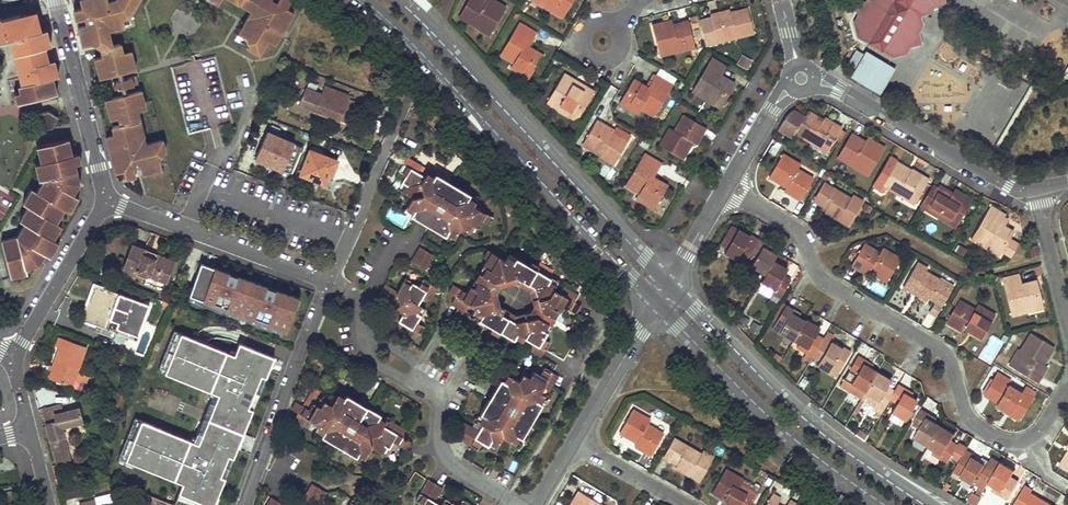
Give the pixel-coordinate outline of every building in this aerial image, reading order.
[(108,1),(82,8),(84,18),(86,25),(89,35),(91,43),(92,43),(101,48),(103,57),(95,59),(100,78),(135,69),(132,58),(124,61),(122,53),(120,44),(112,46),(111,43),(107,30),(130,24),(128,16),(138,0),(112,0),(108,1)] [(258,54),(267,40),(274,44),(280,36),(272,31),(276,25),(283,29),(293,13),(286,8),(290,1),(288,0),(279,0),(277,4),(270,0),(233,0),(252,11),(243,26),(244,26),(251,30),(247,36),(246,37),(247,38),(250,47),(249,49),(258,54)] [(486,2),(483,0),(468,0),(461,11),(475,19),(472,24),(490,35),(506,8),(498,3),(495,7),(486,2)] [(552,11),(553,9),(541,2),(542,0),(533,0),(552,11)] [(563,18),(574,0),(542,0),(541,2),(553,9),(552,11),(563,18)] [(867,4),(858,7),(860,16),(856,23),(859,35),(869,41),(880,38),(883,49),(893,55),(904,52),(909,45),(914,43),(913,40),(917,39),(915,33),(920,25),(917,14),(928,11),(932,5),(938,3),(937,0),(870,0),(867,4)] [(84,18),(82,8),(73,10),(76,20),(84,18)] [(747,9),(731,13),(730,10),(710,15),(711,18),(699,21),(703,37),(715,34),(716,39),(735,35),(736,38),(754,33),(747,9)] [(54,60),(49,62),(45,47),(50,45),(46,29),(41,31),(36,11),(1,19),(0,19),(0,42),(9,39),(21,85),(18,86),(20,92),(22,102),(56,93),(53,78),(50,69),(56,67),(54,60)] [(472,24),(475,19),(461,11),(458,17),(472,24)] [(688,21),(673,25),(662,27),(661,23),(652,25),(659,56),(680,51),(678,45),(693,41),(688,21)] [(500,54),(513,63),(511,67),(521,74),(524,69),(532,73),(543,56),(529,47),(525,45),(528,39),(532,41),(536,34),(519,23),(500,54)] [(89,35),(86,25),(78,27),(81,37),(89,35)] [(272,31),(280,36),(283,29),(276,25),(272,31)] [(705,45),(736,38),(735,35),(716,39),(715,34),(703,37),(705,45)] [(695,47),(693,41),(678,45),(680,51),(695,47)] [(895,69),(865,51),(850,76),(880,95),(895,69)] [(736,63),(747,69),(752,60),(741,54),(736,63)] [(720,78),(721,76),(726,68),(711,59),(692,91),(705,99),(707,95),(723,105),(735,84),(724,78),(723,80),(720,78)] [(524,69),(521,74),(529,78),(532,73),(524,69)] [(564,73),(546,103),(557,109),(559,107),(571,114),(573,109),(581,114),(594,92),(586,87),(584,89),(573,83),(575,80),(564,73)] [(673,85),(655,75),(651,82),(655,84),(651,90),(647,88),(633,80),(622,98),(630,102),(627,107),(637,114),(641,108),(654,116),(673,85)] [(112,82),(114,91),(138,85),(136,76),(112,82)] [(586,87),(575,80),(573,83),(584,89),(586,87)] [(277,84),(272,97),(279,100),(285,87),(277,84)] [(303,107),(340,122),(349,99),(350,97),(324,87),(320,97),(309,93),(303,107)] [(115,135),(106,137),(109,147),(117,145),(119,152),(110,154),(115,173),(124,170),(126,178),(135,176),(133,167),(140,165),(143,174),(153,172),(150,163),(159,162),(158,160),(163,152),(165,151),(162,141),(146,145),(141,129),(133,130),(131,122),(139,120),(137,111),(135,104),(142,102),(143,102),(141,91),(105,100),(110,119),(118,117),(121,125),(112,127),(115,135)] [(17,103),(22,102),(20,92),(14,93),(17,103)] [(707,95),(705,99),(720,108),(723,105),(707,95)] [(622,98),(619,103),(627,107),(630,102),(622,98)] [(354,101),(349,99),(340,122),(345,124),(354,101)] [(144,109),(142,102),(135,104),(137,111),(144,109)] [(577,121),(581,114),(573,109),(571,114),(559,107),(557,109),(577,121)] [(53,125),(59,115),(50,109),(43,119),(53,125)] [(824,118),(823,120),(822,121),(819,120),(820,119),(807,111),(804,118),(792,111),(786,117),(782,124),(778,129),(783,132),(792,138),(795,133),(810,142),(812,140),(829,150),(841,128),(824,118)] [(688,118),(684,115),(680,122),(684,125),(688,118)] [(682,159),(692,142),(695,144),(705,128),(688,118),(684,125),(680,122),(674,131),(670,128),(659,146),(682,159)] [(141,129),(139,120),(131,122),(133,130),(141,129)] [(612,133),(613,131),(596,121),(584,142),(600,152),(599,155),(614,164),(627,142),(615,135),(613,137),(611,135),(612,133)] [(630,137),(615,128),(613,131),(612,133),(611,135),(613,137),(615,135),(627,142),(630,137)] [(282,170),(292,143),(267,131),(254,159),(282,170)] [(876,143),(874,147),(865,142),(851,134),(841,151),(855,159),(851,165),(868,176),(885,148),(876,143)] [(876,143),(867,138),(865,142),(874,147),(876,143)] [(1,241),(10,272),(18,270),(20,276),(27,274),(25,268),(38,265),(45,253),(50,257),(54,250),(49,247),(53,240),(57,234),(52,231),(56,223),(51,220),(56,212),(61,215),(65,209),(69,201),(74,204),(78,198),(73,195),(79,184),(75,164),(72,155),(68,139),(37,147),(41,163),(43,172),(37,173),(39,180),(42,179),(43,182),(37,192),(31,189),(23,203),(28,206),(20,220),(25,223),(17,237),(1,241)] [(812,140),(810,142),(827,152),(829,150),(812,140)] [(582,145),(599,155),(600,152),(584,142),(582,145)] [(303,147),(292,143),(282,170),(292,174),(303,147)] [(117,145),(109,147),(110,154),(119,152),(117,145)] [(329,172),(332,173),(337,161),(309,150),(300,175),(324,185),(328,176),(329,172)] [(855,159),(841,151),(837,157),(851,165),(855,159)] [(668,186),(653,178),(649,176),(653,169),(657,172),(661,164),(644,154),(625,185),(638,193),(636,198),(646,205),(649,200),(657,204),(668,186)] [(797,170),(800,165),(782,155),(768,177),(785,187),(783,191),(800,200),(810,183),(803,179),(806,175),(797,170)] [(405,193),(400,200),(407,205),(408,205),(414,209),(410,216),(445,236),(449,230),(456,234),(460,227),(465,230),(469,223),(475,227),(480,219),(490,225),(494,218),(473,205),(466,201),(470,195),(435,174),(431,181),(424,177),(417,173),(421,166),(407,157),(399,172),(406,176),(402,182),(409,187),(405,193)] [(911,170),(910,172),(909,173),(907,172),(908,171),(895,163),(882,185),(898,194),(899,192),(916,202),(929,180),(911,170)] [(424,177),(431,181),(435,174),(431,172),(431,171),(431,170),(431,169),(430,168),(429,167),(428,167),(427,168),(426,169),(426,170),(426,171),(426,172),(427,172),(424,177)] [(830,173),(825,170),(821,178),(825,181),(830,173)] [(813,179),(806,175),(803,179),(810,183),(813,179)] [(409,187),(402,182),(398,189),(405,193),(409,187)] [(812,202),(826,210),(824,213),(848,227),(864,201),(853,195),(851,198),(824,182),(812,202)] [(964,195),(961,199),(952,194),(938,186),(928,202),(942,210),(938,217),(955,227),(972,200),(964,195)] [(964,195),(954,189),(952,194),(961,199),(964,195)] [(916,202),(899,192),(898,194),(915,204),(916,202)] [(470,195),(466,201),(473,205),(476,201),(477,201),(478,201),(479,200),(479,199),(479,198),(478,197),(478,196),(477,196),(476,196),(475,196),(474,197),(470,195)] [(645,207),(652,211),(657,204),(649,200),(646,205),(645,207)] [(74,204),(69,201),(65,209),(70,212),(74,204)] [(942,210),(928,202),(924,209),(938,217),(942,210)] [(410,216),(414,209),(408,205),(407,205),(405,210),(404,209),(403,210),(402,210),(401,211),(401,212),(401,213),(401,214),(402,214),(403,215),(404,215),(405,215),(406,214),(406,213),(410,216)] [(1005,216),(990,207),(970,239),(984,247),(986,244),(1001,253),(1014,232),(1003,226),(1001,228),(999,227),(1000,224),(1005,216)] [(51,220),(56,223),(61,215),(56,212),(51,220)] [(57,234),(61,226),(56,223),(52,231),(57,234)] [(475,227),(469,223),(465,230),(472,233),(475,227)] [(719,245),(726,249),(724,253),(736,260),(738,256),(745,260),(749,254),(758,239),(751,234),(750,236),(738,229),(737,231),(730,227),(719,245)] [(456,234),(449,230),(445,236),(449,239),(449,240),(449,241),(450,242),(450,243),(451,243),(452,243),(453,242),(454,241),(454,240),(454,239),(454,238),(456,234)] [(773,261),(777,255),(771,251),(763,247),(765,243),(758,239),(749,254),(755,258),(751,266),(765,275),(773,261)] [(54,250),(58,243),(53,240),(49,247),(54,250)] [(773,248),(765,243),(763,247),(771,251),(773,248)] [(167,279),(175,261),(157,254),(155,259),(144,255),(146,250),(132,244),(122,270),(145,279),(148,272),(167,279)] [(871,248),(864,244),(861,248),(868,253),(871,248)] [(984,247),(999,257),(1001,253),(986,244),(984,247)] [(1029,247),(1031,257),(1038,256),(1036,245),(1029,247)] [(193,269),(200,266),(204,265),(215,269),(219,258),(190,247),(183,265),(193,269)] [(419,247),(411,261),(425,270),(434,256),(419,247)] [(900,259),(882,248),(879,253),(871,248),(868,253),(861,248),(851,265),(867,275),(869,272),(887,282),(900,259)] [(146,250),(144,255),(155,259),(157,254),(146,250)] [(505,260),(512,264),(515,257),(511,255),(512,254),(512,253),(511,252),(510,251),(509,251),(508,251),(507,252),(506,252),(506,253),(506,254),(506,255),(507,255),(507,256),(505,260)] [(514,340),(518,334),(525,338),(531,341),(527,348),(541,357),(550,342),(542,338),(547,331),(550,324),(554,318),(558,311),(562,304),(577,313),(581,306),(574,301),(578,295),(564,286),(560,293),(554,290),(547,286),(551,278),(515,257),(512,264),(505,260),(491,252),(483,266),(490,270),(486,277),(479,273),(475,280),(482,284),(478,291),(471,286),(467,293),(453,285),(448,292),(456,297),(452,303),(465,311),(468,305),(475,309),(482,313),(478,320),(514,340)] [(787,269),(773,261),(765,275),(760,282),(766,285),(774,290),(772,294),(779,298),(790,280),(783,275),(787,269)] [(927,269),(917,263),(903,287),(927,301),(928,298),(936,302),(942,306),(951,291),(937,283),(939,280),(926,272),(927,269)] [(490,270),(483,266),(479,273),(486,277),(490,270)] [(20,276),(18,270),(10,272),(11,278),(20,276)] [(145,279),(144,281),(164,289),(167,280),(167,279),(148,272),(145,279)] [(1019,275),(1002,279),(1011,316),(1027,312),(1026,308),(1043,303),(1036,280),(1025,283),(1025,286),(1022,287),(1022,284),(1019,275)] [(551,278),(547,286),(554,290),(557,285),(558,285),(559,285),(560,284),(560,283),(560,282),(559,281),(559,280),(558,280),(557,280),(556,281),(555,281),(551,278)] [(954,286),(940,278),(939,280),(937,283),(951,291),(954,286)] [(226,305),(229,306),(226,313),(228,317),(234,319),(258,329),(259,327),(260,327),(263,320),(262,320),(264,317),(259,315),(264,302),(270,290),(243,279),(239,281),(232,298),(229,297),(226,305)] [(401,286),(408,289),(412,283),(405,279),(401,286)] [(400,304),(402,315),(398,322),(419,334),(424,327),(417,323),(421,316),(414,312),(418,305),(422,299),(429,303),(437,288),(423,280),(419,287),(412,283),(408,289),(401,286),(397,292),(385,285),(376,299),(389,307),(400,304)] [(482,284),(475,280),(471,286),(478,291),(482,284)] [(966,295),(972,285),(967,283),(964,281),(958,290),(961,291),(966,295)] [(103,295),(107,296),(109,291),(94,285),(81,320),(96,325),(98,320),(94,319),(93,318),(92,317),(91,316),(90,314),(90,313),(90,311),(92,306),(89,305),(90,301),(93,303),(95,297),(96,296),(97,295),(99,295),(100,294),(102,294),(103,295)] [(774,290),(766,285),(764,289),(772,294),(774,290)] [(951,302),(954,304),(961,291),(958,290),(951,302)] [(136,340),(149,305),(109,291),(107,296),(103,295),(102,294),(100,294),(99,295),(97,295),(96,296),(95,297),(93,303),(90,301),(89,305),(92,306),(90,311),(90,313),(90,314),(91,316),(92,317),(93,318),(94,319),(98,320),(96,325),(107,329),(110,321),(117,323),(114,332),(136,340)] [(995,316),(977,305),(974,310),(958,300),(956,305),(946,322),(962,332),(964,329),(982,339),(995,316)] [(264,317),(269,304),(264,302),(259,315),(264,317)] [(942,306),(936,302),(930,312),(936,316),(942,306)] [(1026,308),(1027,312),(1043,308),(1043,303),(1026,308)] [(389,307),(402,315),(400,304),(389,307)] [(414,312),(421,316),(425,309),(418,305),(414,312)] [(793,340),(805,321),(798,317),(791,313),(793,309),(786,305),(776,320),(784,324),(779,333),(793,341),(793,340)] [(179,309),(174,322),(182,324),(187,312),(179,309)] [(478,320),(482,313),(475,309),(473,313),(472,313),(471,313),(470,314),(469,315),(469,316),(469,317),(470,318),(471,319),(472,319),(473,318),(474,318),(474,317),(478,320)] [(801,313),(793,309),(791,313),(798,317),(801,313)] [(784,324),(776,320),(772,328),(779,333),(784,324)] [(806,320),(805,321),(793,340),(799,344),(797,348),(806,353),(812,357),(821,343),(821,342),(814,338),(816,334),(819,328),(806,320)] [(834,337),(827,333),(823,339),(821,342),(821,343),(828,346),(831,341),(834,337)] [(525,338),(518,334),(514,340),(518,343),(518,344),(518,346),(519,346),(520,347),(521,346),(522,346),(523,345),(524,344),(523,343),(523,342),(525,338)] [(1032,334),(1021,351),(1019,349),(1009,366),(1037,383),(1047,367),(1044,364),(1054,347),(1032,334)] [(59,348),(52,366),(47,378),(72,387),(86,347),(59,337),(55,347),(59,348)] [(242,347),(218,338),(208,363),(221,368),(215,384),(223,387),(223,385),(229,388),(230,375),(231,372),(236,374),(242,358),(239,356),(242,347)] [(828,346),(821,343),(812,357),(819,361),(817,365),(828,372),(833,364),(840,368),(850,351),(843,347),(842,348),(831,341),(828,346)] [(812,357),(806,353),(803,358),(809,362),(812,357)] [(865,392),(877,372),(871,368),(863,364),(866,360),(858,356),(844,379),(865,392)] [(873,365),(866,360),(863,364),(871,368),(873,365)] [(833,364),(828,372),(836,377),(840,368),(833,364)] [(481,443),(488,447),(492,440),(500,444),(504,437),(511,441),(515,435),(522,438),(542,403),(535,400),(539,393),(543,386),(550,390),(558,376),(544,368),(540,374),(537,381),(529,377),(522,373),(518,380),(511,376),(507,383),(500,379),(480,414),(487,418),(483,424),(479,431),(464,422),(455,437),(478,450),(481,443)] [(500,379),(507,383),(511,376),(507,374),(507,373),(507,372),(507,371),(506,370),(505,369),(504,370),(503,370),(502,371),(502,372),(502,373),(502,374),(503,374),(500,379)] [(529,377),(537,381),(540,374),(533,370),(529,377)] [(891,380),(877,372),(865,392),(864,393),(877,401),(874,407),(873,410),(880,414),(889,399),(892,394),(885,390),(887,386),(891,380)] [(1008,385),(1009,382),(996,374),(992,380),(1006,388),(1008,385)] [(865,392),(844,379),(840,385),(862,398),(864,393),(865,392)] [(1019,420),(1033,397),(1023,390),(1021,393),(1008,385),(1006,388),(992,380),(983,395),(997,403),(995,406),(1019,420)] [(905,420),(916,400),(911,397),(903,393),(905,389),(898,384),(894,391),(892,394),(889,399),(896,403),(891,412),(905,420)] [(1025,386),(1023,390),(1033,397),(1036,392),(1025,386)] [(335,397),(342,401),(346,394),(341,392),(342,392),(342,391),(342,390),(342,389),(341,389),(340,388),(339,388),(338,388),(337,389),(336,390),(336,391),(337,391),(337,392),(337,393),(335,397)] [(913,393),(905,389),(903,393),(911,397),(913,393)] [(229,418),(234,405),(201,393),(196,406),(229,418)] [(539,393),(535,400),(542,403),(545,399),(546,399),(547,399),(548,398),(549,397),(548,396),(548,395),(547,394),(546,394),(545,394),(544,394),(544,395),(539,393)] [(877,401),(864,393),(862,398),(861,399),(874,407),(877,401)] [(293,420),(308,428),(312,422),(318,425),(325,429),(321,436),(356,457),(360,450),(366,454),(371,447),(378,452),(382,445),(389,449),(393,442),(406,450),(411,442),(404,438),(408,432),(394,423),(390,430),(383,426),(376,422),(381,415),(346,394),(342,401),(335,397),(331,404),(327,411),(320,406),(312,402),(308,409),(295,401),(291,409),(298,413),(293,420)] [(327,411),(331,404),(323,400),(320,406),(327,411)] [(82,423),(79,408),(63,412),(61,404),(42,409),(46,426),(49,437),(56,466),(71,463),(62,427),(82,423)] [(619,433),(637,442),(635,446),(651,455),(661,439),(654,435),(656,430),(648,425),(650,420),(632,410),(619,433)] [(929,446),(941,426),(935,422),(927,418),(929,414),(922,410),(913,424),(920,429),(914,437),(929,446)] [(111,426),(115,416),(105,412),(101,422),(111,426)] [(483,424),(487,418),(480,414),(477,418),(476,418),(475,418),(474,419),(473,420),(473,421),(474,422),(474,423),(475,423),(476,423),(477,423),(478,423),(478,422),(483,424)] [(937,418),(929,414),(927,418),(935,422),(937,418)] [(381,415),(376,422),(383,426),(386,421),(386,422),(387,422),(388,422),(388,421),(389,421),(389,420),(390,419),(390,418),(389,417),(388,417),(387,416),(386,416),(385,417),(384,417),(381,415)] [(184,427),(173,422),(171,426),(166,438),(164,442),(202,458),(210,438),(207,437),(193,431),(196,424),(187,420),(184,427)] [(158,435),(166,438),(171,426),(163,422),(158,435)] [(321,436),(325,429),(318,425),(316,430),(315,429),(314,429),(313,430),(312,431),(312,432),(312,433),(313,434),(314,435),(315,435),(316,434),(317,433),(321,436)] [(955,434),(941,426),(929,446),(929,447),(934,450),(942,455),(939,459),(947,464),(951,457),(956,448),(949,444),(952,440),(955,434)] [(664,434),(656,430),(654,435),(661,439),(664,434)] [(202,458),(230,470),(238,450),(237,449),(241,439),(221,432),(217,442),(210,438),(202,458)] [(522,438),(515,435),(511,441),(515,444),(515,445),(515,446),(515,447),(516,448),(517,448),(518,448),(519,448),(520,447),(520,446),(520,445),(520,444),(520,443),(519,443),(522,438)] [(672,441),(686,449),(687,446),(674,438),(672,441)] [(500,444),(492,440),(488,447),(496,451),(500,444)] [(959,445),(952,440),(949,444),(956,448),(959,445)] [(703,451),(701,454),(687,446),(686,449),(672,441),(663,456),(677,465),(675,468),(686,474),(687,472),(690,473),(688,475),(699,482),(713,457),(703,451)] [(961,441),(959,445),(956,448),(951,457),(954,459),(956,456),(955,456),(959,449),(965,452),(967,450),(969,446),(961,441)] [(389,449),(382,445),(378,452),(385,456),(389,449)] [(1065,449),(1067,451),(1059,466),(1067,471),(1067,445),(1065,449)] [(959,462),(965,452),(959,449),(955,456),(956,456),(954,459),(959,462)] [(366,454),(360,450),(356,457),(360,459),(360,460),(360,461),(360,462),(361,463),(362,463),(363,463),(364,463),(365,462),(365,461),(365,460),(365,459),(364,458),(366,454)] [(942,455),(934,450),(931,454),(939,459),(942,455)] [(993,458),(990,462),(987,467),(979,462),(972,458),(974,454),(967,450),(965,452),(959,462),(954,471),(954,472),(961,476),(980,487),(975,494),(972,492),(968,499),(976,504),(984,489),(988,483),(1000,463),(993,458)] [(982,457),(979,462),(987,467),(990,462),(982,457)] [(144,482),(153,461),(148,459),(139,480),(144,482)] [(165,466),(153,461),(144,482),(155,486),(165,466)] [(1015,471),(1000,462),(1000,463),(988,483),(994,486),(1002,491),(999,495),(1007,499),(1016,484),(1009,480),(1011,477),(1015,471)] [(729,502),(728,504),(750,504),(756,494),(740,484),(743,480),(725,470),(712,492),(729,502)] [(958,480),(961,476),(954,472),(952,476),(958,480)] [(434,502),(442,488),(428,479),(415,501),(422,504),(440,504),(434,502)] [(93,489),(90,480),(77,483),(79,493),(93,489)] [(303,498),(314,504),(318,504),(326,492),(311,484),(303,498)] [(1031,493),(1033,490),(1025,485),(1016,500),(1023,504),(1051,504),(1031,493)] [(994,486),(991,490),(999,495),(1002,491),(994,486)] [(579,491),(571,504),(600,504),(601,504),(579,491)] [(777,504),(781,498),(772,493),(766,504),(779,504),(777,504)]
